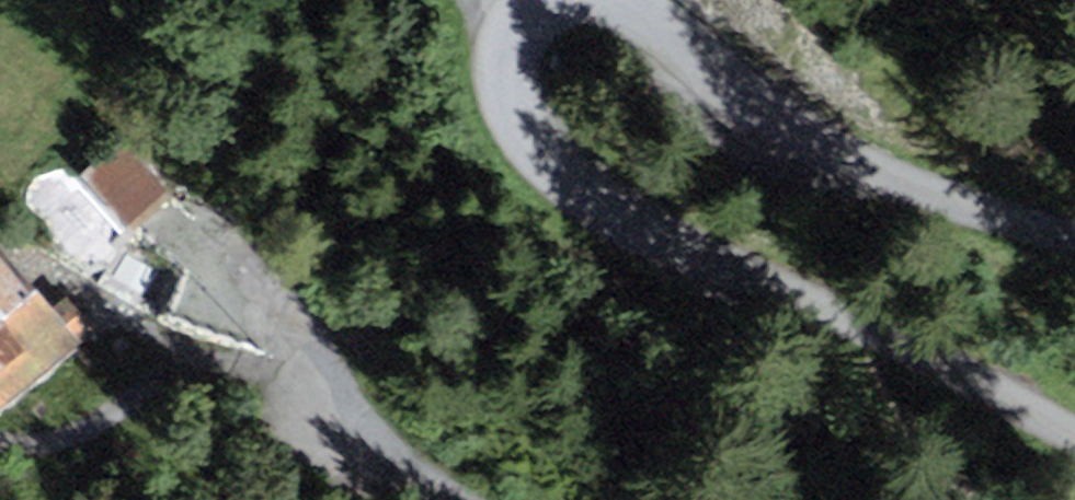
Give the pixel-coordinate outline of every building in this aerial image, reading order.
[(74,175),(133,230),(165,196),(107,141),(74,175)] [(43,195),(34,204),(93,268),(124,239),(47,155),(25,175),(43,195)] [(91,332),(66,302),(53,312),(0,246),(0,405),(91,332)]
